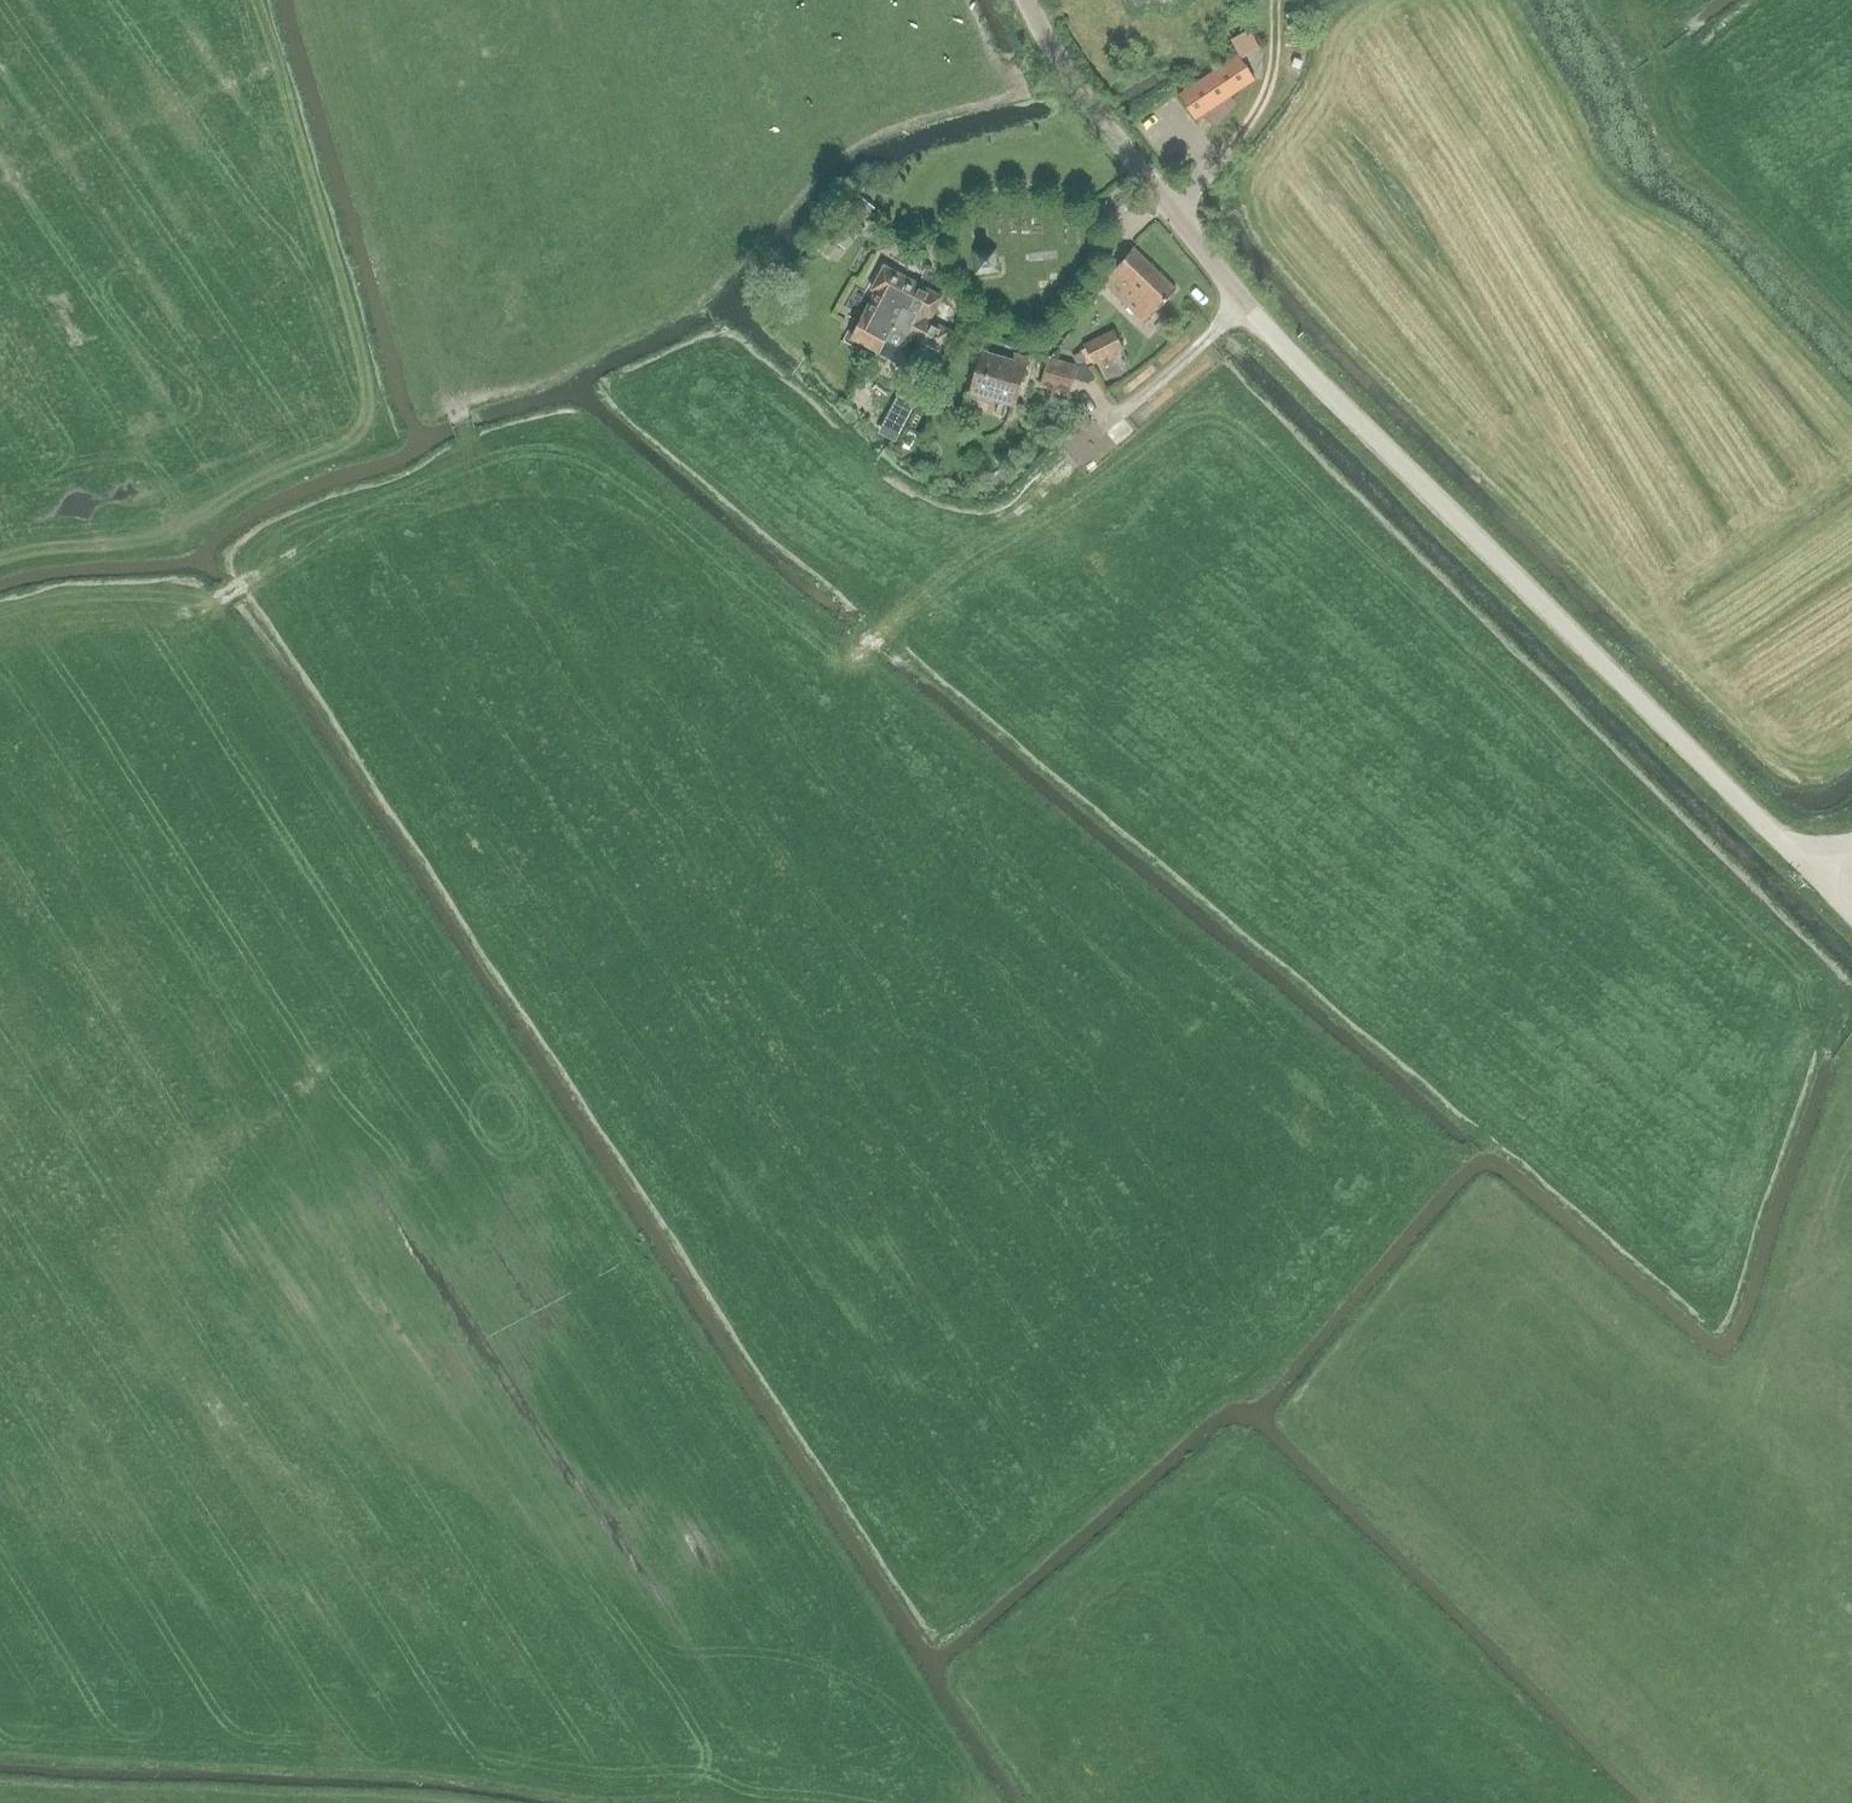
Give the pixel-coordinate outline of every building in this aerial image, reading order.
[(1230,41),(1240,55),(1241,57),(1258,44),(1247,29),(1230,41)] [(1240,55),(1181,96),(1197,118),(1255,78),(1245,63),(1241,57),(1240,55)] [(1146,322),(1177,289),(1133,247),(1103,282),(1146,322)] [(999,272),(997,248),(972,250),(974,274),(999,272)] [(852,337),(875,350),(891,329),(891,328),(903,305),(913,310),(917,302),(928,288),(885,265),(873,289),(866,285),(853,310),(864,315),(852,337)] [(891,329),(875,350),(907,367),(920,343),(938,353),(950,330),(931,320),(943,296),(928,288),(917,302),(913,310),(903,305),(891,328),(891,329)] [(1118,335),(1115,329),(1085,344),(1086,348),(1080,350),(1087,364),(1093,361),(1094,363),(1124,348),(1124,347),(1131,345),(1125,332),(1118,335)] [(1016,405),(1030,358),(1016,354),(1014,361),(982,351),(970,392),(1016,405)] [(1068,393),(1077,364),(1049,356),(1041,386),(1068,393)] [(1085,413),(1076,422),(1086,431),(1095,422),(1085,413)]
